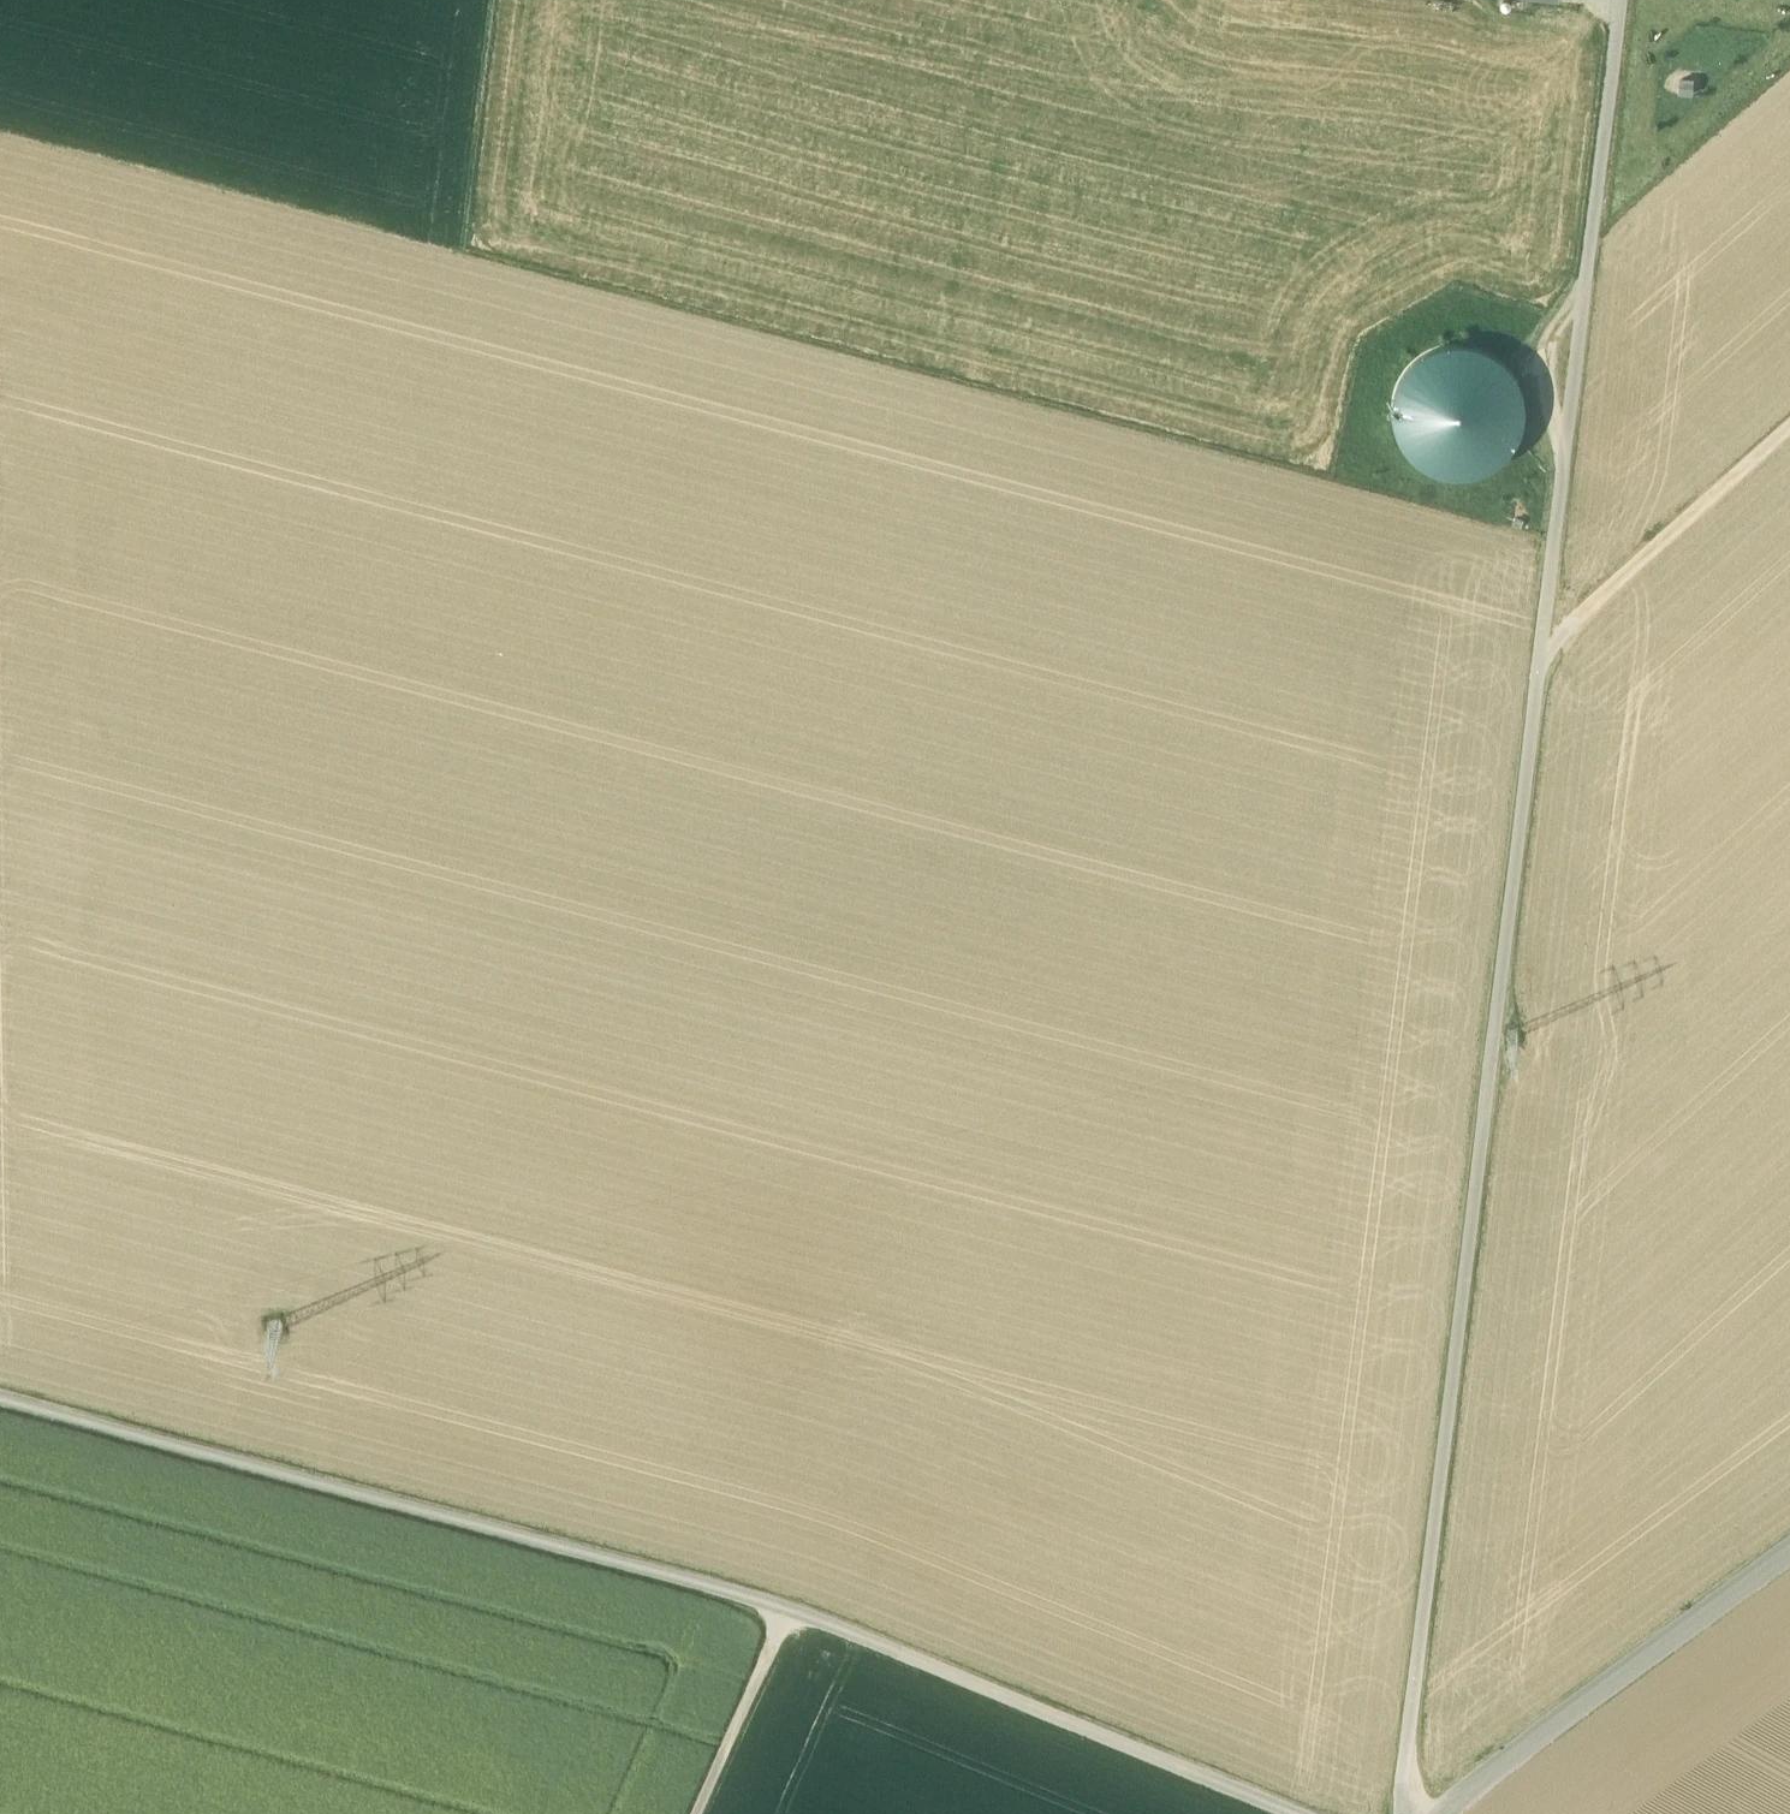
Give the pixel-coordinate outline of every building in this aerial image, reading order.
[(1493,472),(1507,461),(1517,447),(1524,431),(1526,414),(1524,397),(1517,381),(1506,367),(1492,357),(1476,350),(1459,348),(1441,350),(1425,357),(1412,368),(1401,382),(1395,398),(1393,415),(1395,432),(1402,448),(1412,462),(1426,473),(1443,479),(1460,481),(1477,479),(1493,472)]
